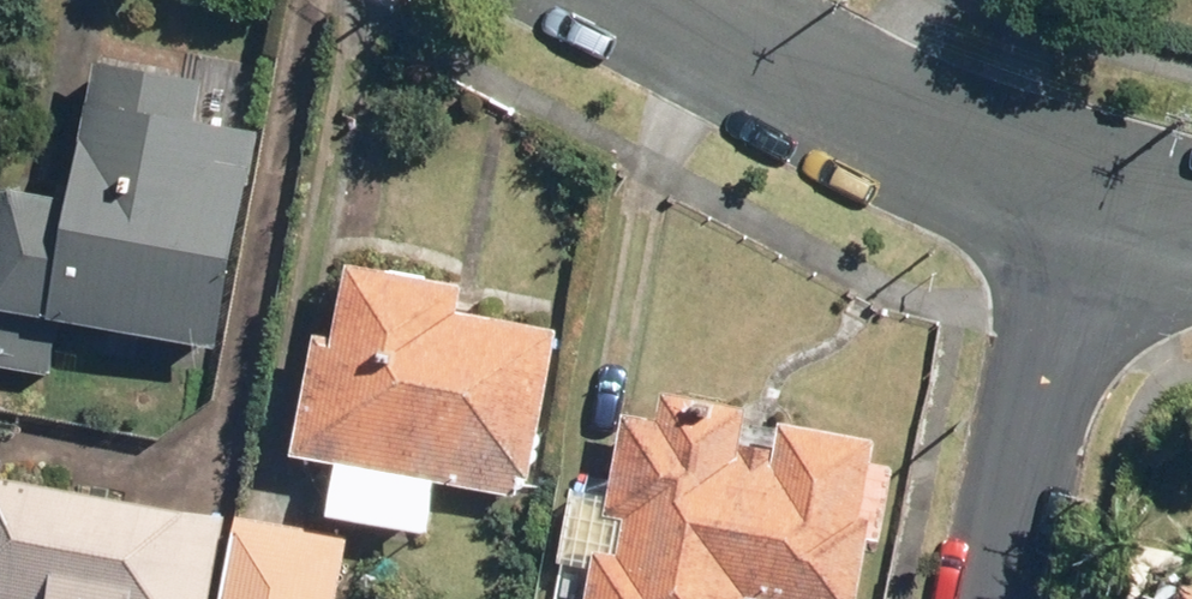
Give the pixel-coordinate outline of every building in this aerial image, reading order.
[(98,54),(77,192),(5,182),(0,214),(0,363),(51,371),(60,312),(229,337),(261,124),(204,116),(210,71),(98,54)] [(344,332),(324,329),(302,446),(348,455),(338,509),(433,526),(442,476),(523,491),(527,467),(537,469),(565,325),(466,306),(471,280),(358,259),(344,332)] [(635,408),(618,502),(578,495),(560,598),(849,598),(878,434),(789,419),(784,445),(747,438),(754,403),(671,389),(667,414),(635,408)] [(0,469),(0,598),(214,598),(230,512),(0,469)] [(244,513),(229,598),(341,598),(353,532),(244,513)] [(1182,575),(1178,598),(1191,598),(1191,576),(1182,575)]
